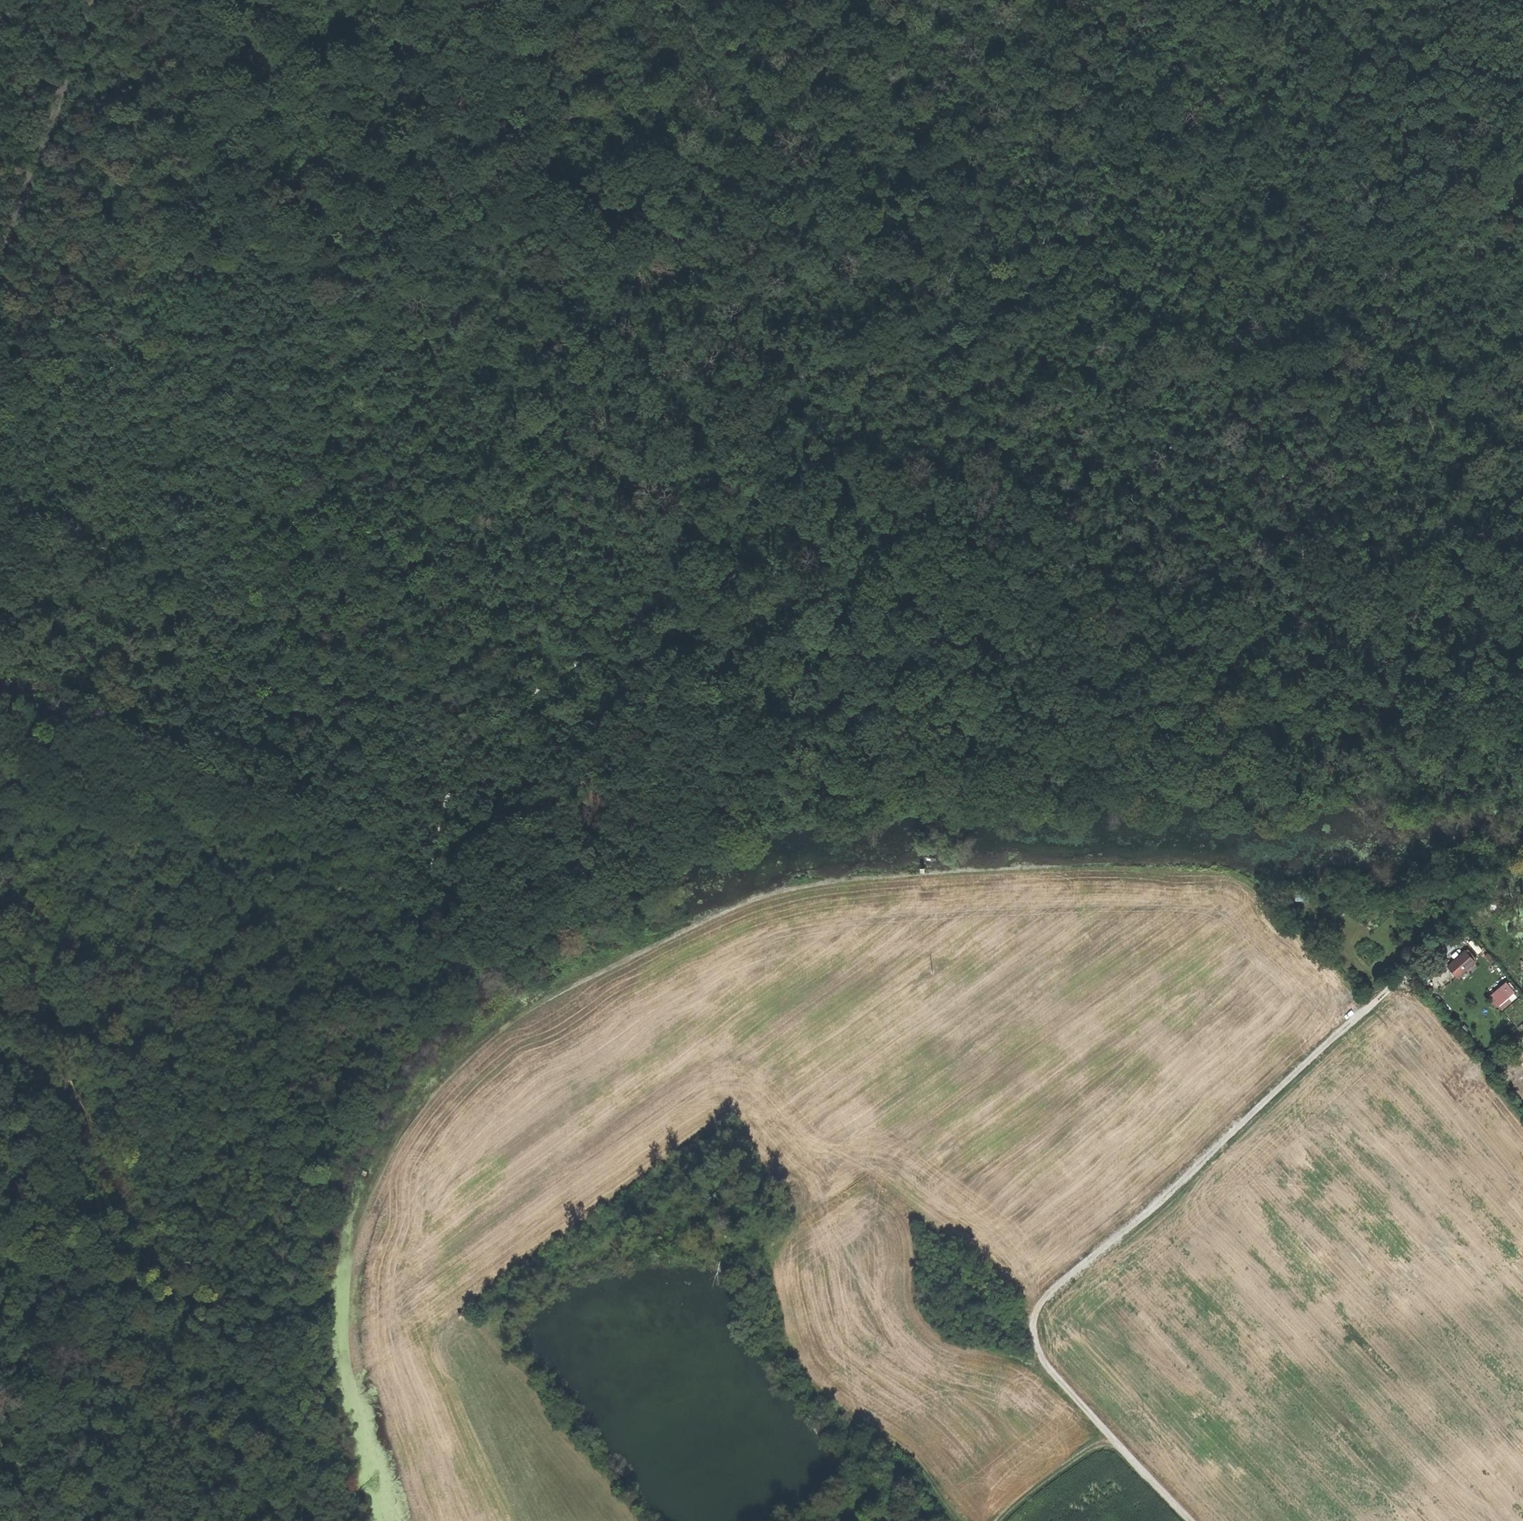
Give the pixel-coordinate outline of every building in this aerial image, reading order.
[(1320,936),(1329,928),(1322,919),(1312,927),(1320,936)] [(1466,951),(1447,967),(1457,979),(1476,964),(1466,951)] [(1502,987),(1490,998),(1498,1009),(1511,999),(1502,987)]
